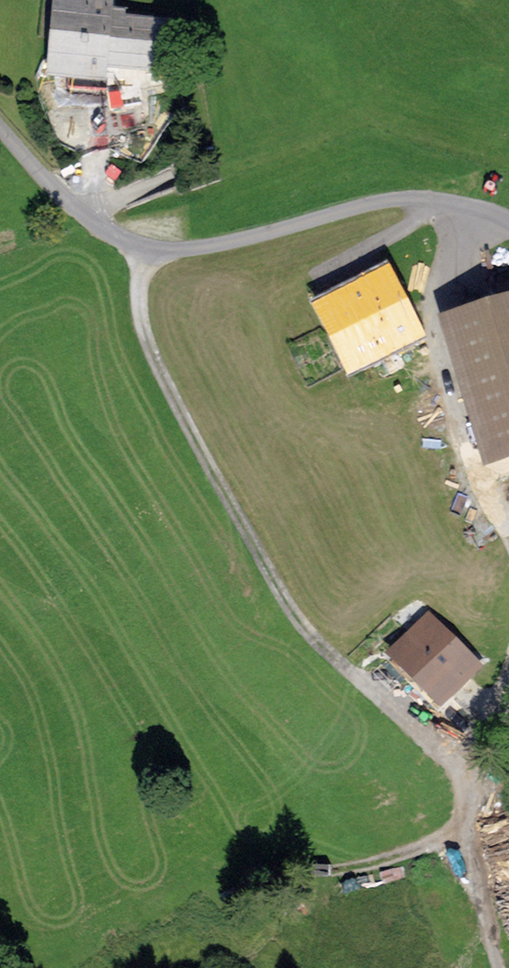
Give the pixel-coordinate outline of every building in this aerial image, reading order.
[(106,71),(107,68),(162,72),(166,29),(122,26),(123,14),(110,12),(111,0),(64,0),(57,76),(104,80),(105,70),(106,71)] [(412,334),(382,274),(364,283),(359,275),(320,295),(327,309),(326,310),(353,364),(412,334)] [(508,452),(508,309),(452,326),(492,458),(508,452)] [(479,659),(437,617),(398,655),(441,698),(479,659)]
